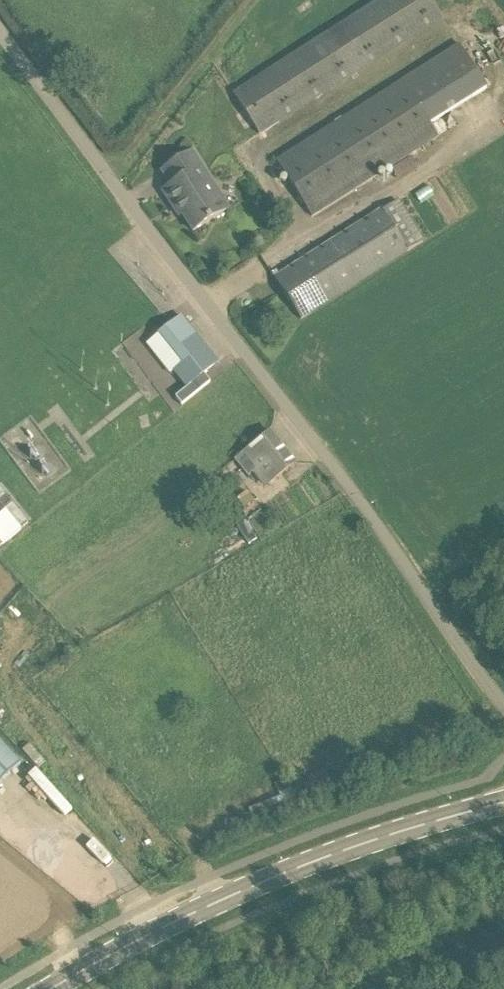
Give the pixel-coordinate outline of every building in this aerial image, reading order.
[(442,17),(431,0),(379,0),(234,93),(260,134),(442,17)] [(460,43),(277,159),(314,217),(440,137),(432,124),(489,88),(460,43)] [(176,202),(194,231),(229,209),(192,152),(163,170),(172,185),(164,190),(173,204),(176,202)] [(383,207),(275,276),(302,320),(410,252),(409,251),(424,241),(399,199),(384,209),(383,207)] [(187,387),(218,363),(181,317),(160,334),(184,364),(175,371),(187,387)] [(268,484),(296,463),(271,432),(243,453),(268,484)] [(248,490),(237,498),(244,508),(255,501),(248,490)] [(0,511),(0,544),(1,544),(28,522),(11,502),(0,511)] [(21,763),(10,751),(0,740),(0,783),(21,763)]
